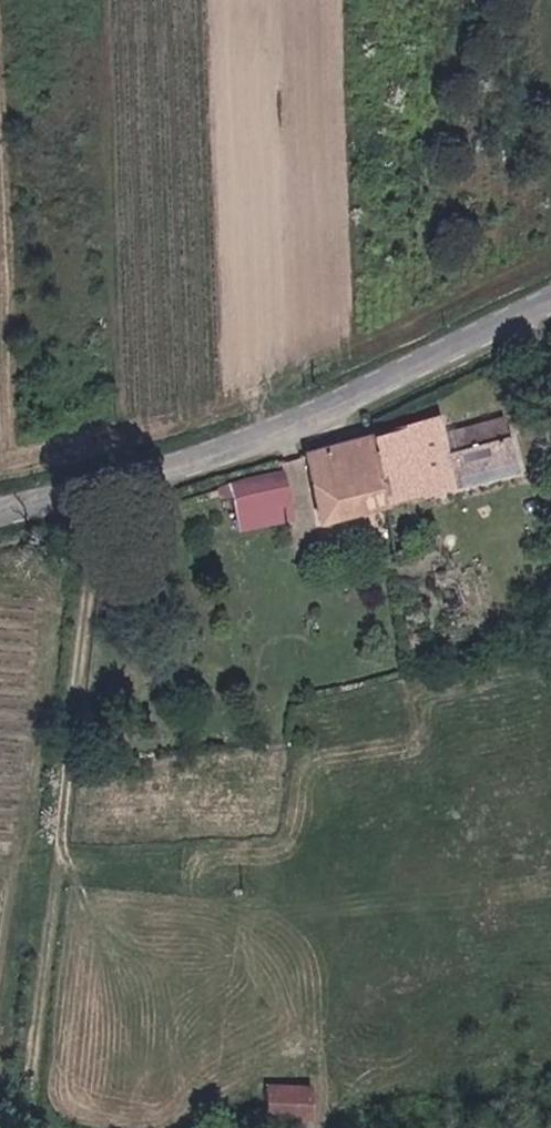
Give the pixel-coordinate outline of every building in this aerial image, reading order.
[(453,454),(447,431),(442,414),(376,432),(395,500),(520,465),(513,438),(512,438),(453,454)] [(505,415),(447,431),(453,454),(512,438),(505,415)] [(395,500),(376,432),(308,450),(327,518),(395,500)] [(287,518),(282,474),(229,481),(234,525),(287,518)] [(311,1082),(268,1079),(266,1111),(309,1115),(311,1082)]
